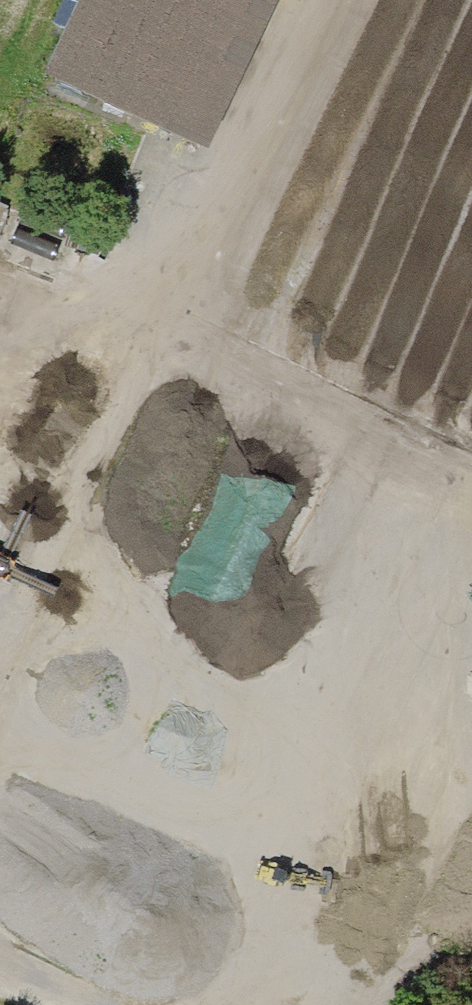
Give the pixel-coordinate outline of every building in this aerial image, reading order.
[(53,87),(220,160),(291,0),(91,0),(53,87)]
